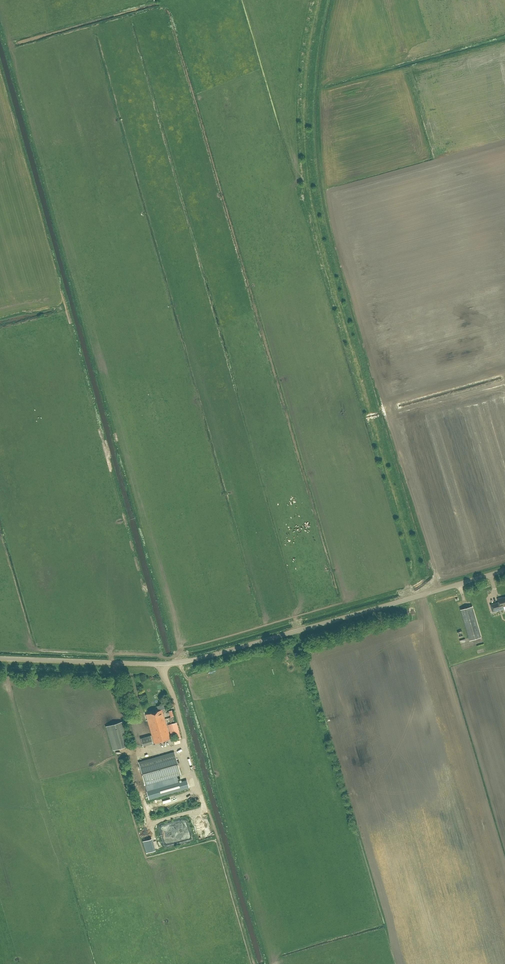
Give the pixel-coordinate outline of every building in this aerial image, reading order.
[(497,610),(504,608),(503,606),(504,606),(504,597),(504,598),(502,598),(502,597),(498,599),(499,602),(490,605),(492,612),(497,610)] [(469,640),(481,637),(472,606),(461,609),(469,640)] [(170,738),(162,709),(145,714),(154,743),(170,738)] [(130,745),(123,721),(105,726),(113,750),(130,745)] [(181,738),(176,722),(171,724),(174,732),(170,732),(171,736),(175,735),(176,739),(181,738)] [(152,743),(150,735),(140,738),(142,746),(152,743)] [(181,775),(174,752),(138,762),(145,785),(181,775)] [(186,779),(146,791),(149,799),(189,788),(186,779)] [(166,842),(177,840),(176,836),(173,836),(173,834),(164,836),(166,842)]
